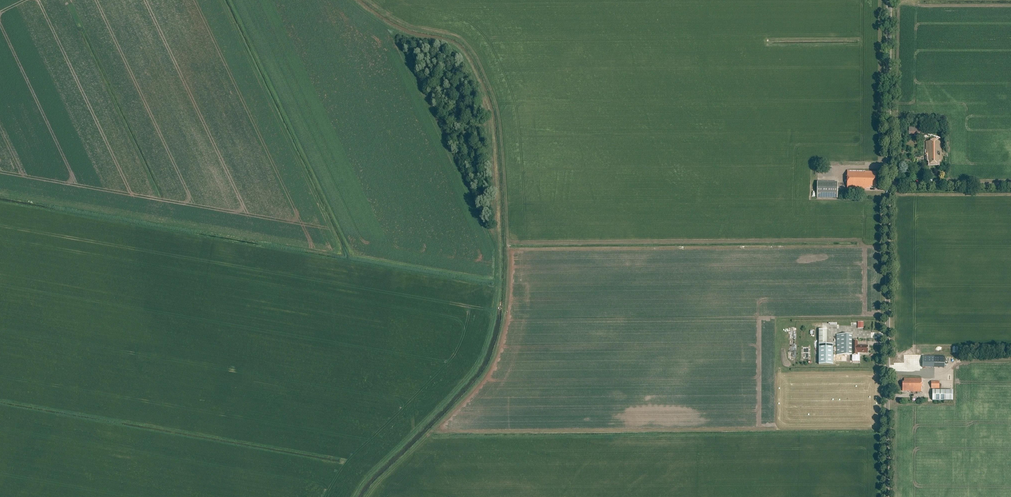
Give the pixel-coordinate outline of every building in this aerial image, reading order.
[(938,161),(942,161),(941,142),(926,142),(926,156),(929,156),(929,161),(930,161),(930,164),(938,164),(938,161)] [(865,171),(847,171),(847,189),(866,189),(870,189),(870,187),(876,187),(876,172),(865,172),(865,171)] [(817,198),(832,199),(833,183),(817,183),(817,198)] [(852,355),(852,343),(852,335),(837,335),(837,355),(852,355)] [(868,353),(868,346),(858,346),(858,342),(852,342),(852,343),(852,355),(853,361),(860,362),(860,353),(868,353)] [(833,365),(833,345),(827,345),(819,345),(819,365),(833,365)] [(922,356),(922,368),(944,368),(944,357),(922,356)] [(909,392),(922,392),(922,379),(904,379),(904,383),(903,383),(903,391),(909,391),(909,392)] [(953,401),(953,391),(933,391),(933,401),(953,401)]
